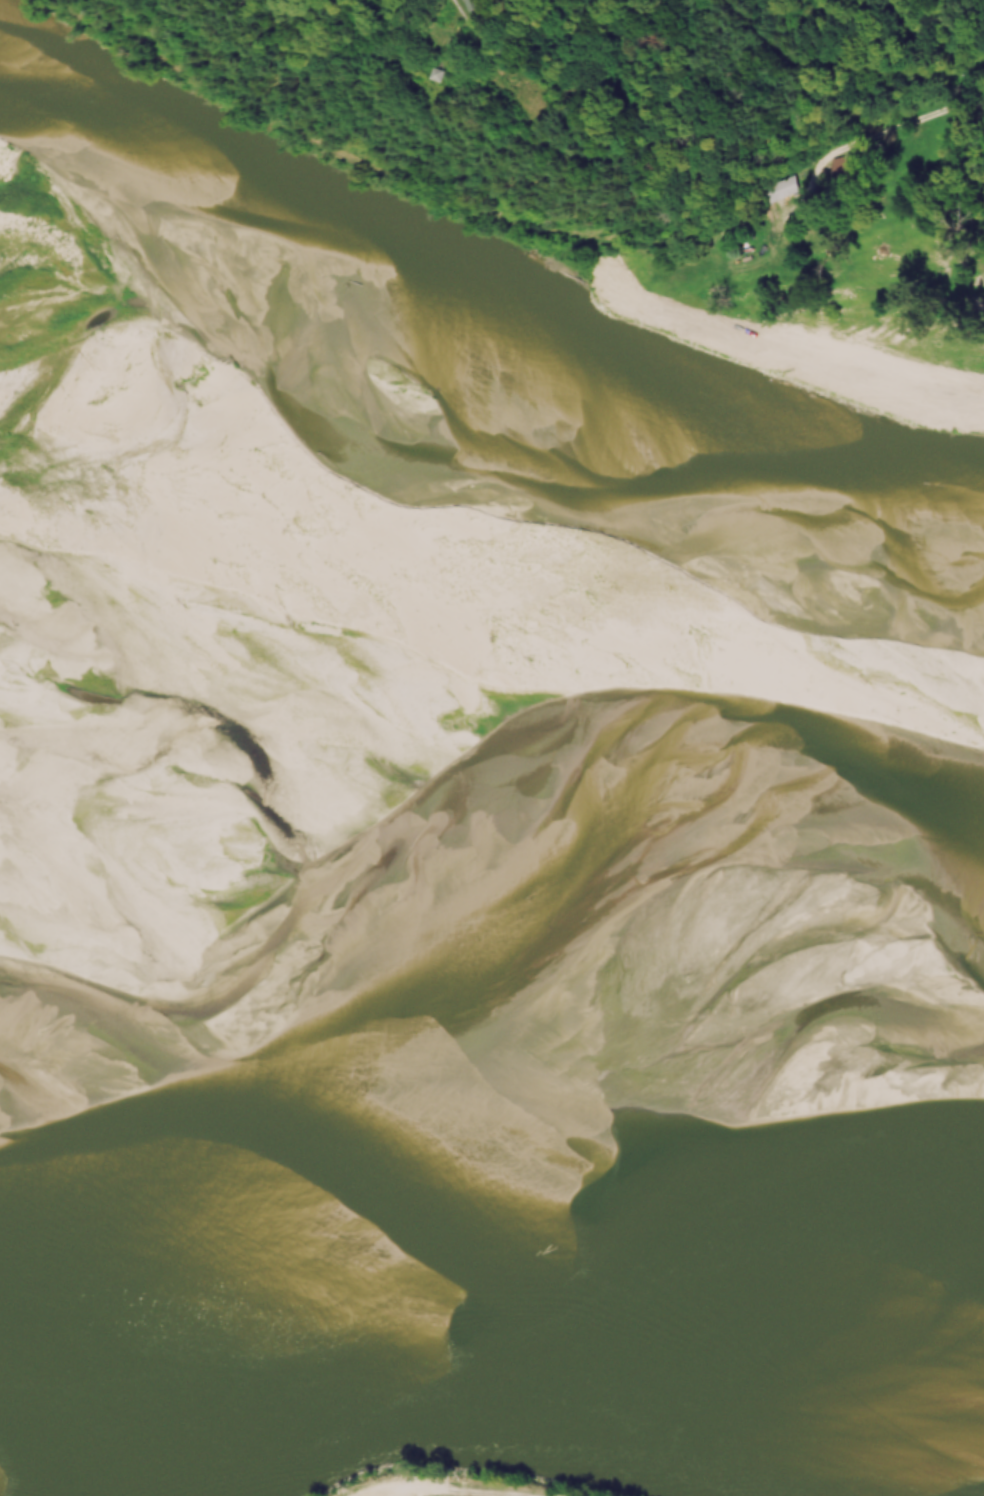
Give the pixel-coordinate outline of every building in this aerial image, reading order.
[(490,0),(471,0),(476,13),(492,6),(490,0)] [(436,77),(447,81),(450,71),(439,68),(436,77)] [(863,153),(829,161),(835,184),(868,176),(863,153)] [(768,206),(800,192),(793,176),(761,189),(768,206)]
